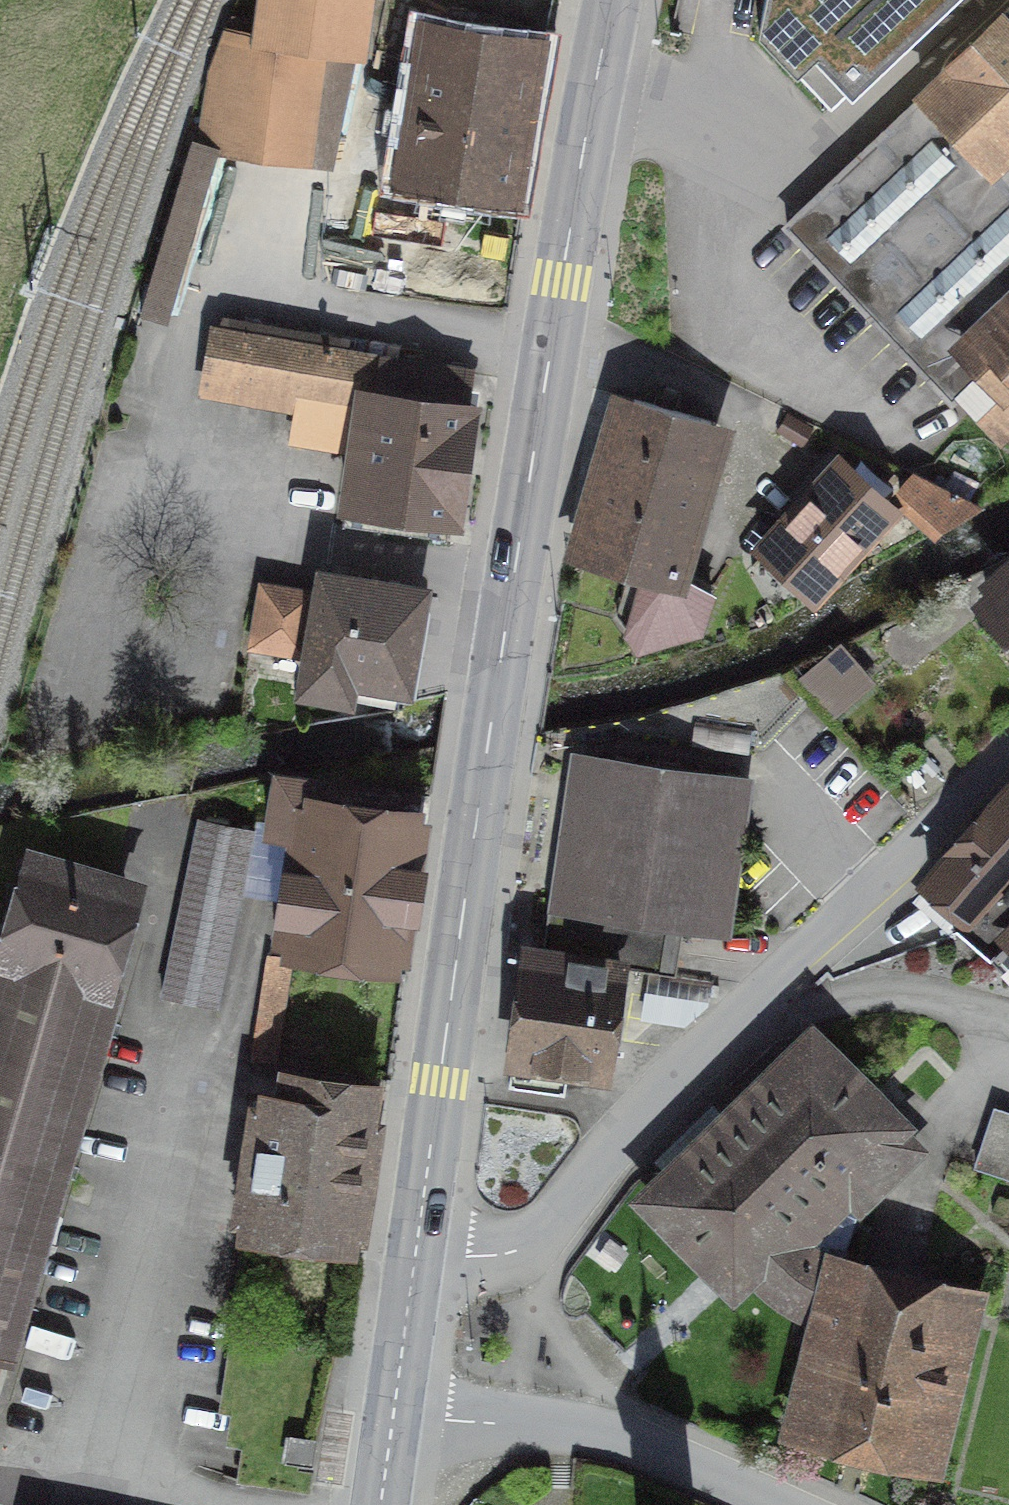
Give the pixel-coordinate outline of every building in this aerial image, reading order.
[(264,36),(232,32),(215,76),(210,75),(201,140),(236,144),(236,147),(333,161),(358,48),(364,0),(269,0),(264,36)] [(840,74),(922,0),(743,0),(740,11),(781,64),(807,37),(840,74)] [(787,226),(952,401),(962,393),(1003,436),(1008,430),(1008,17),(787,226)] [(414,174),(504,189),(528,49),(438,34),(414,174)] [(386,128),(365,124),(356,164),(377,168),(386,128)] [(195,145),(143,318),(169,325),(221,153),(195,145)] [(452,515),(472,374),(384,361),(384,358),(218,329),(209,378),(302,394),(294,436),(354,445),(359,410),(374,412),(361,503),(382,505),(379,530),(448,540),(451,515),(452,515)] [(637,400),(632,398),(589,548),(633,560),(617,614),(638,643),(702,625),(712,594),(676,573),(677,568),(672,567),(715,423),(642,401),(643,397),(638,396),(637,400)] [(900,491),(940,528),(980,505),(915,473),(900,491)] [(767,549),(812,591),(881,516),(836,475),(767,549)] [(420,595),(326,578),(307,687),(346,694),(349,675),(404,684),(420,595)] [(313,594),(263,586),(253,645),(303,653),(313,594)] [(1008,632),(1008,586),(988,605),(1008,632)] [(804,671),(842,710),(878,675),(840,636),(804,671)] [(615,768),(585,763),(557,955),(620,965),(661,972),(668,925),(722,933),(744,779),(616,761),(615,768)] [(415,795),(277,774),(268,826),(300,831),(301,828),(312,830),(295,945),(390,959),(415,795)] [(930,881),(964,910),(954,922),(991,955),(1008,938),(1008,793),(930,881)] [(199,818),(163,995),(218,1007),(255,830),(199,818)] [(125,987),(149,880),(32,853),(7,961),(125,987)] [(600,1073),(606,1068),(620,965),(557,955),(529,951),(509,1085),(565,1093),(569,1068),(600,1073)] [(295,960),(267,956),(252,1057),(280,1061),(295,960)] [(21,1368),(125,987),(7,961),(0,984),(0,1361),(21,1368)] [(712,1266),(729,1250),(762,1284),(777,1297),(793,1308),(810,1317),(828,1322),(841,1266),(831,1262),(821,1257),(813,1252),(804,1243),(851,1197),(861,1206),(918,1150),(897,1129),(899,1126),(812,1037),(646,1199),(712,1266)] [(250,1227),(347,1242),(370,1089),(297,1078),(293,1104),(269,1100),(269,1103),(256,1101),(251,1134),(264,1136),(250,1227)] [(996,1108),(976,1166),(1008,1177),(1008,1113),(996,1108)] [(803,1425),(927,1455),(953,1348),(952,1348),(965,1295),(842,1264),(841,1266),(828,1322),(803,1425)] [(249,1442),(243,1482),(310,1494),(318,1445),(338,1357),(235,1340),(226,1407),(237,1408),(233,1439),(249,1442)]
